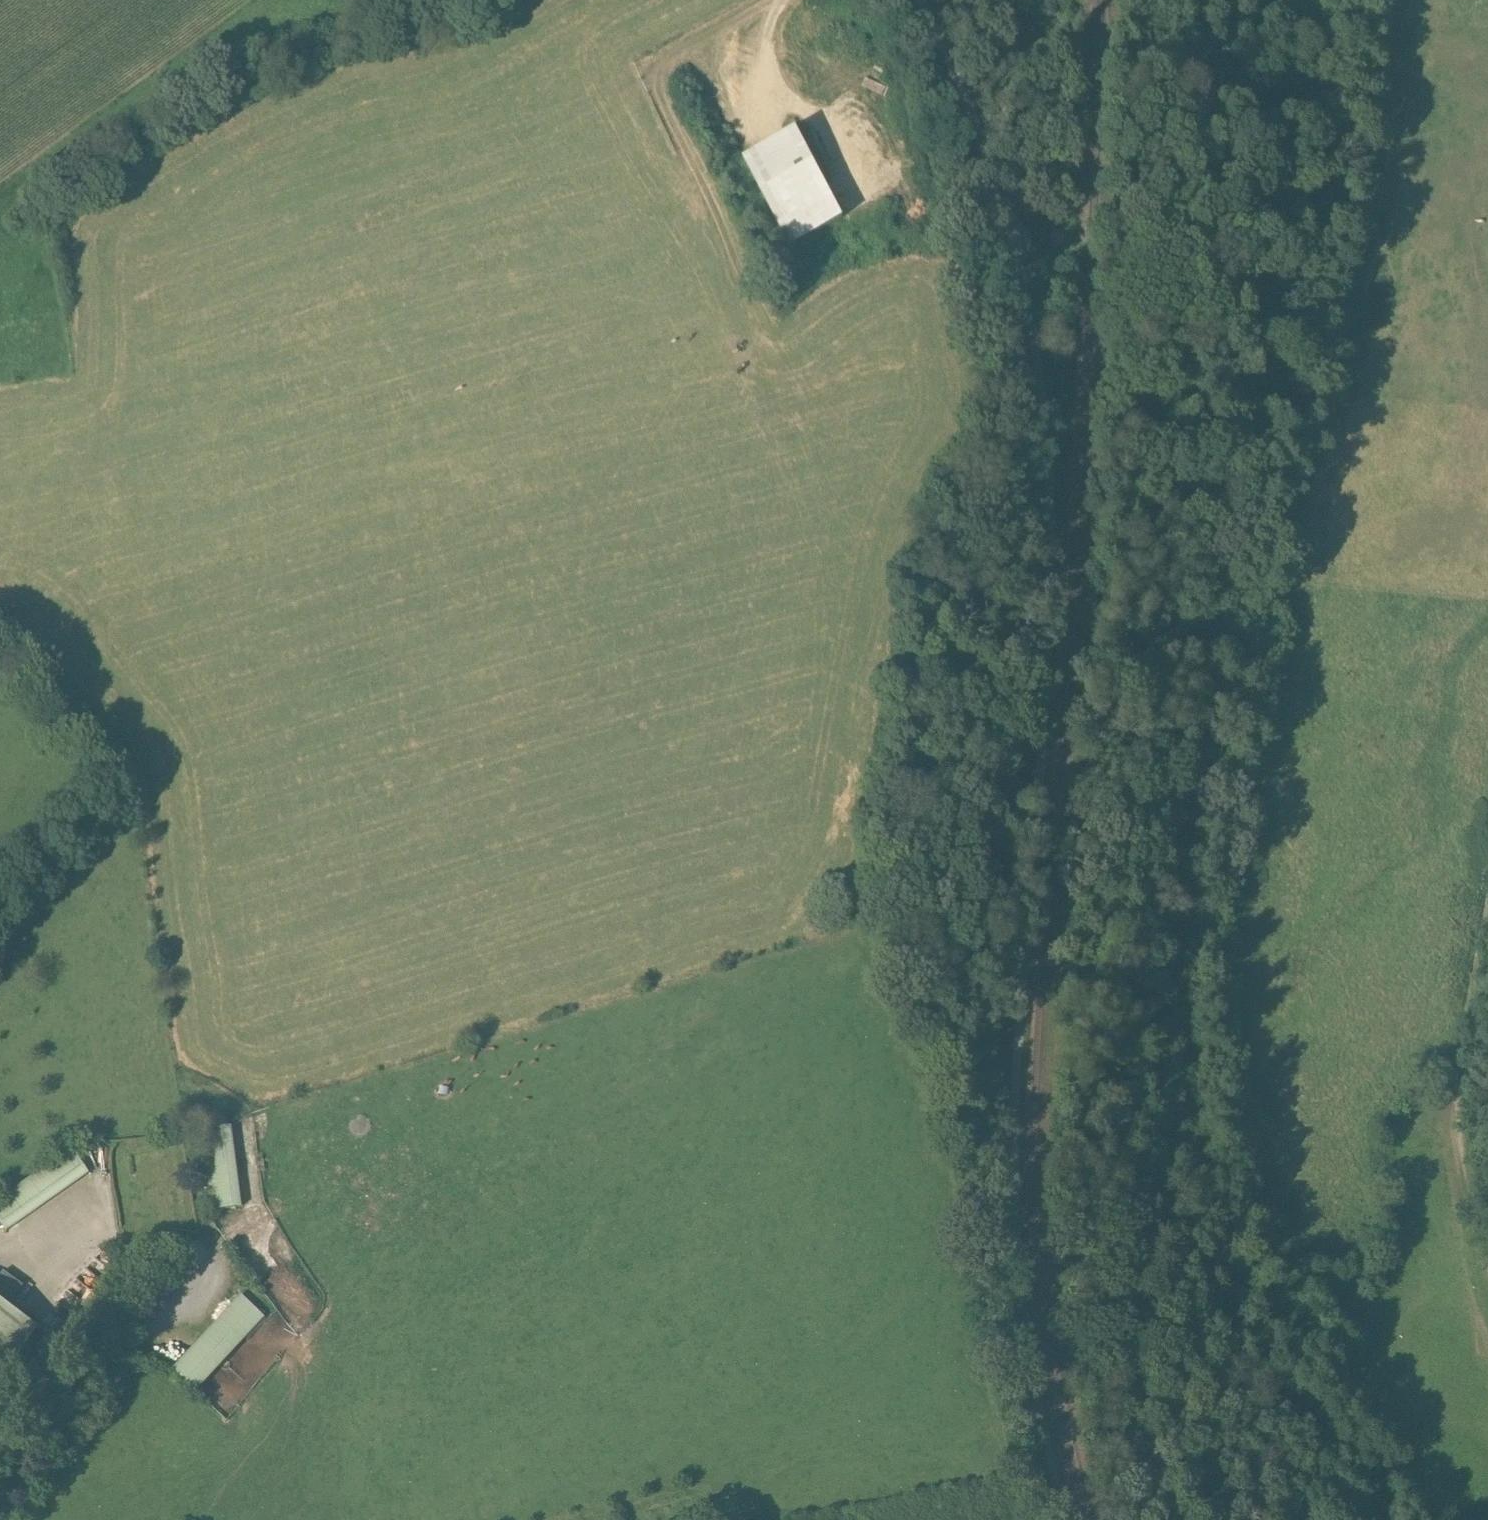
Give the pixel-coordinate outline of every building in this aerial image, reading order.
[(743,154),(785,241),(844,212),(801,126),(743,154)] [(216,1212),(245,1209),(235,1128),(206,1131),(216,1212)] [(0,1200),(0,1215),(9,1229),(89,1175),(73,1151),(0,1200)] [(173,1372),(197,1395),(268,1321),(243,1298),(173,1372)] [(27,1319),(0,1300),(0,1356),(27,1319)]
